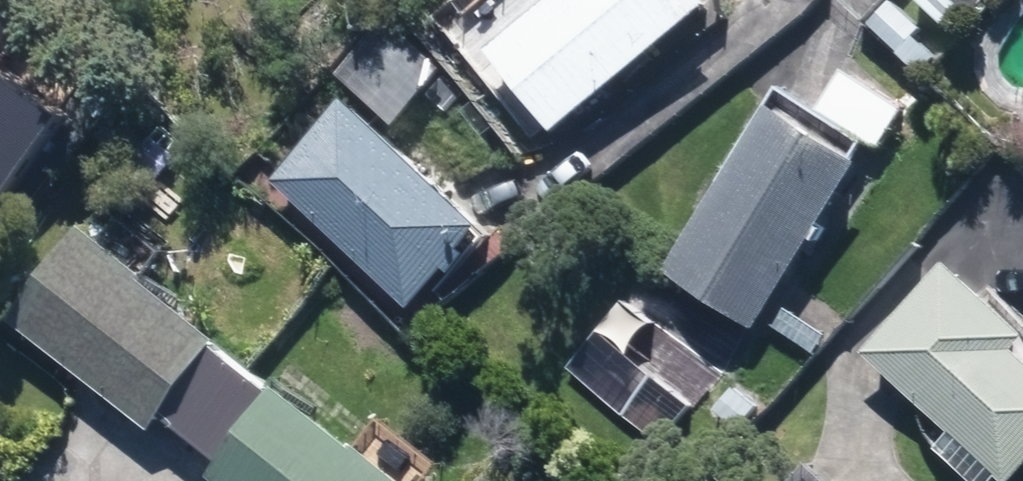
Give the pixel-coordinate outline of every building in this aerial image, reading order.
[(543,131),(696,5),(692,0),(533,0),(474,48),(543,131)] [(911,75),(926,59),(904,38),(913,29),(883,0),(882,0),(859,24),(911,75)] [(962,15),(976,0),(944,0),(962,15)] [(656,273),(743,327),(854,142),(869,151),(892,112),(831,74),(806,115),(766,92),(656,273)] [(0,79),(0,189),(53,117),(0,79)] [(259,179),(396,304),(430,267),(438,275),(471,239),(459,229),(465,223),(332,101),(259,179)] [(216,440),(275,366),(247,343),(252,337),(169,274),(173,270),(113,223),(37,319),(173,425),(182,413),(216,440)] [(993,480),(998,480),(1022,454),(1022,370),(1000,349),(1011,337),(934,265),(854,349),(993,480)] [(760,324),(804,356),(823,328),(780,296),(760,324)] [(216,440),(242,460),(231,475),(239,480),(435,480),(309,383),(304,389),(275,366),(216,440)] [(617,412),(651,442),(682,407),(647,377),(617,412)] [(709,410),(731,429),(751,407),(730,387),(709,410)]
